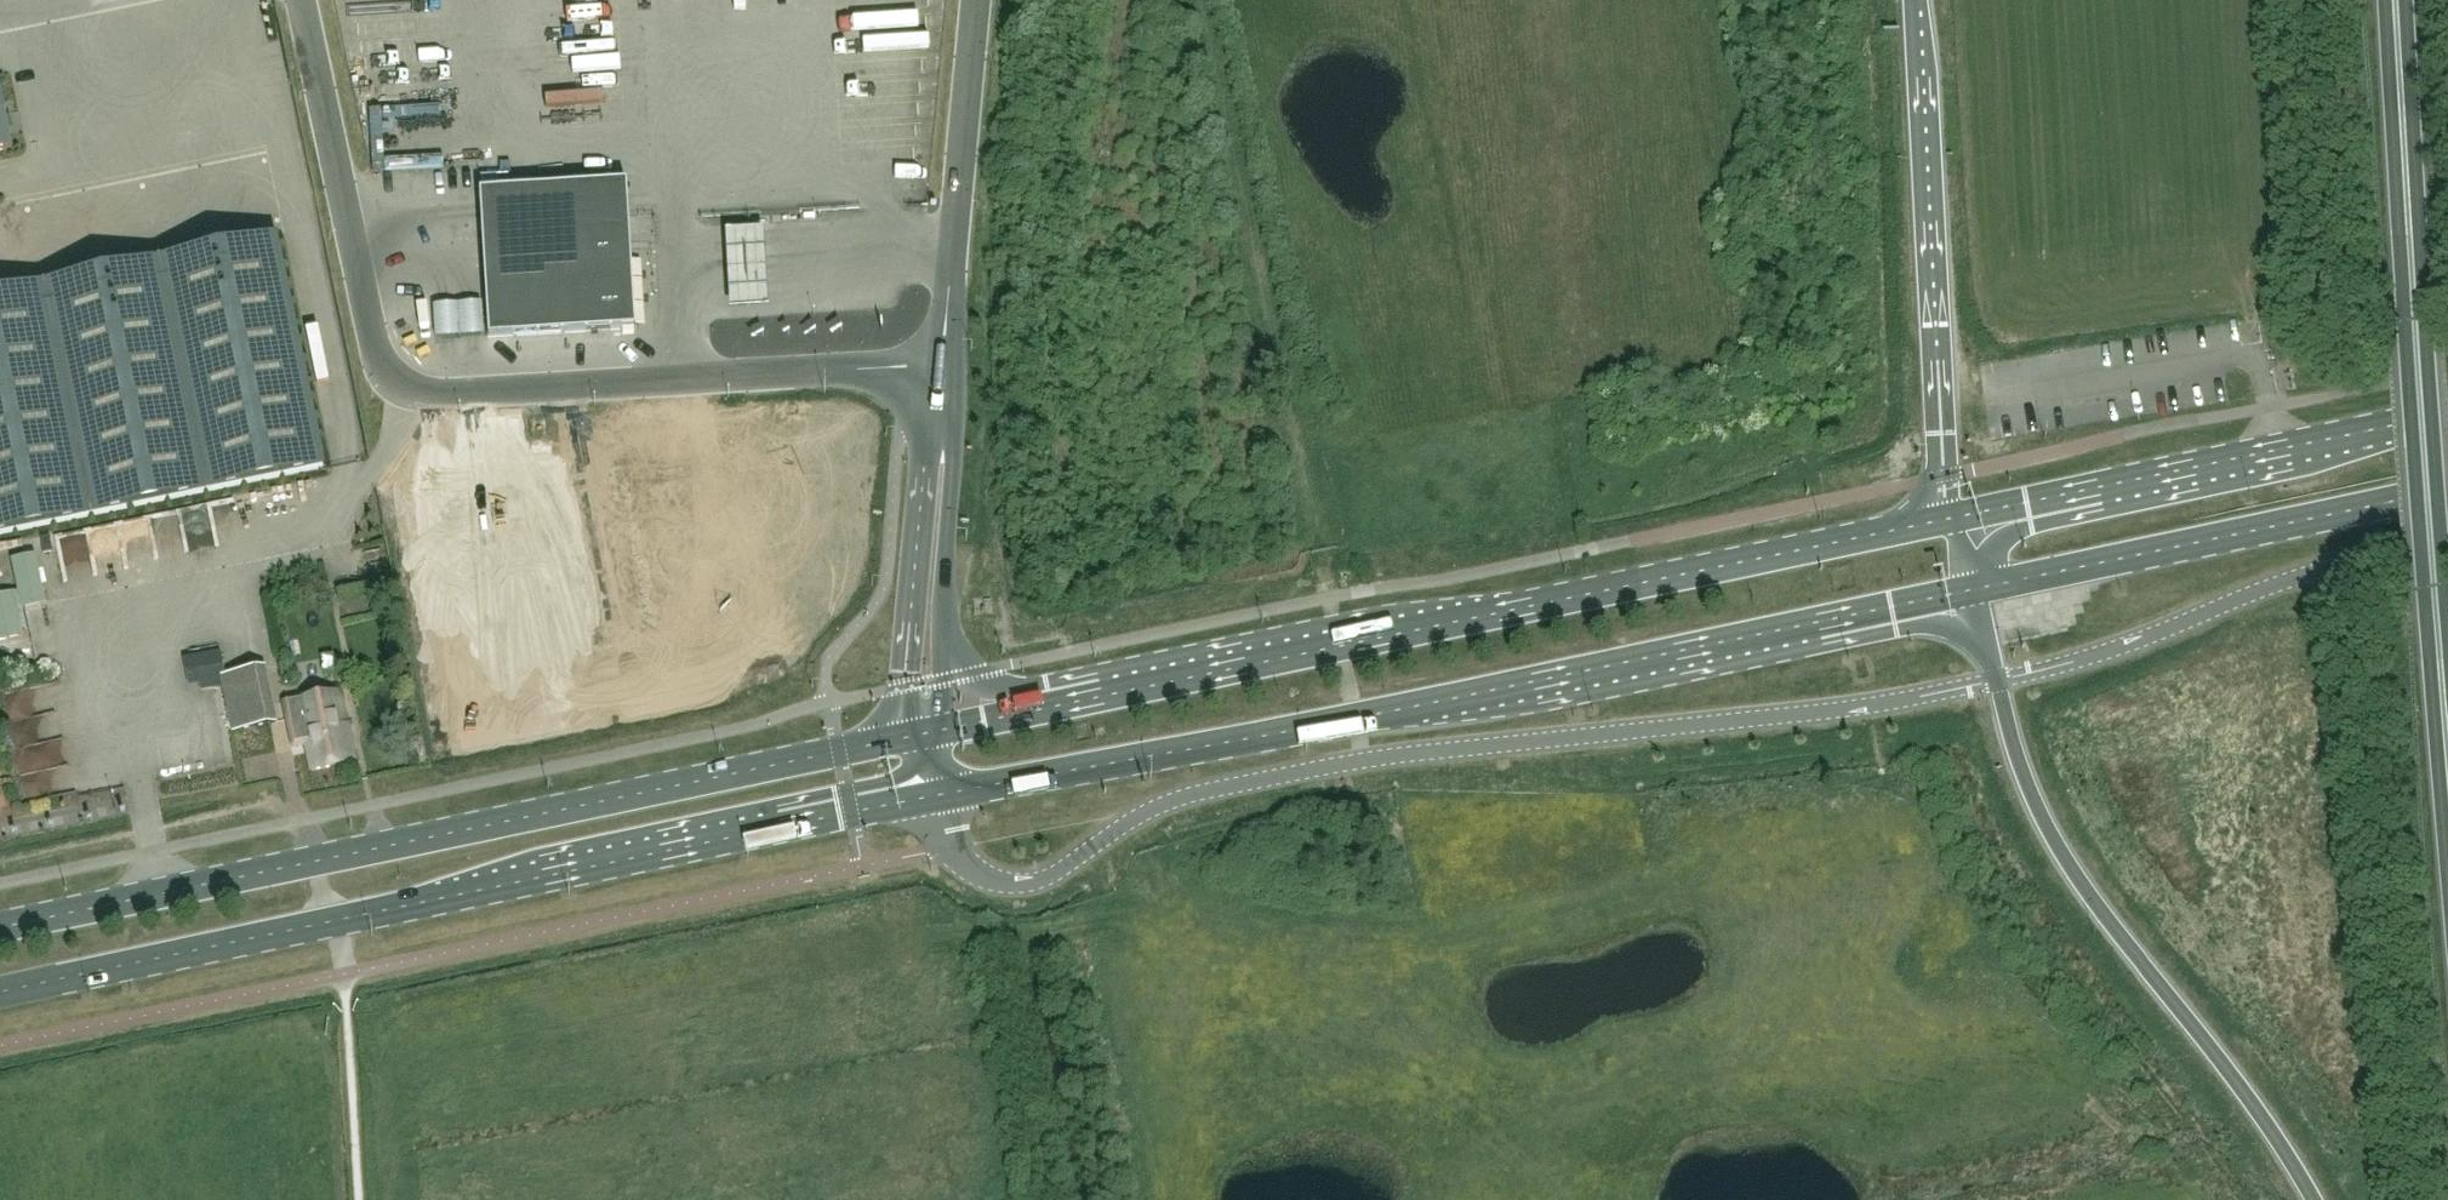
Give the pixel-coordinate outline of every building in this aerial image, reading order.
[(104,91),(168,84),(167,73),(103,80),(104,91)] [(12,149),(0,89),(0,151),(12,149)] [(627,182),(480,191),(489,338),(636,329),(627,182)] [(768,232),(729,232),(730,261),(733,308),(771,307),(769,260),(768,232)] [(273,237),(0,295),(0,534),(322,466),(273,237)] [(46,603),(35,556),(12,561),(22,608),(46,603)] [(14,593),(0,596),(0,641),(23,636),(14,593)] [(221,651),(194,656),(201,692),(228,686),(221,651)] [(271,722),(259,669),(226,676),(238,731),(276,723),(275,721),(271,722)] [(292,749),(306,746),(312,773),(354,764),(338,692),(282,704),(292,749)] [(32,743),(34,770),(66,768),(64,741),(32,743)] [(51,802),(45,781),(31,784),(37,805),(51,802)]
